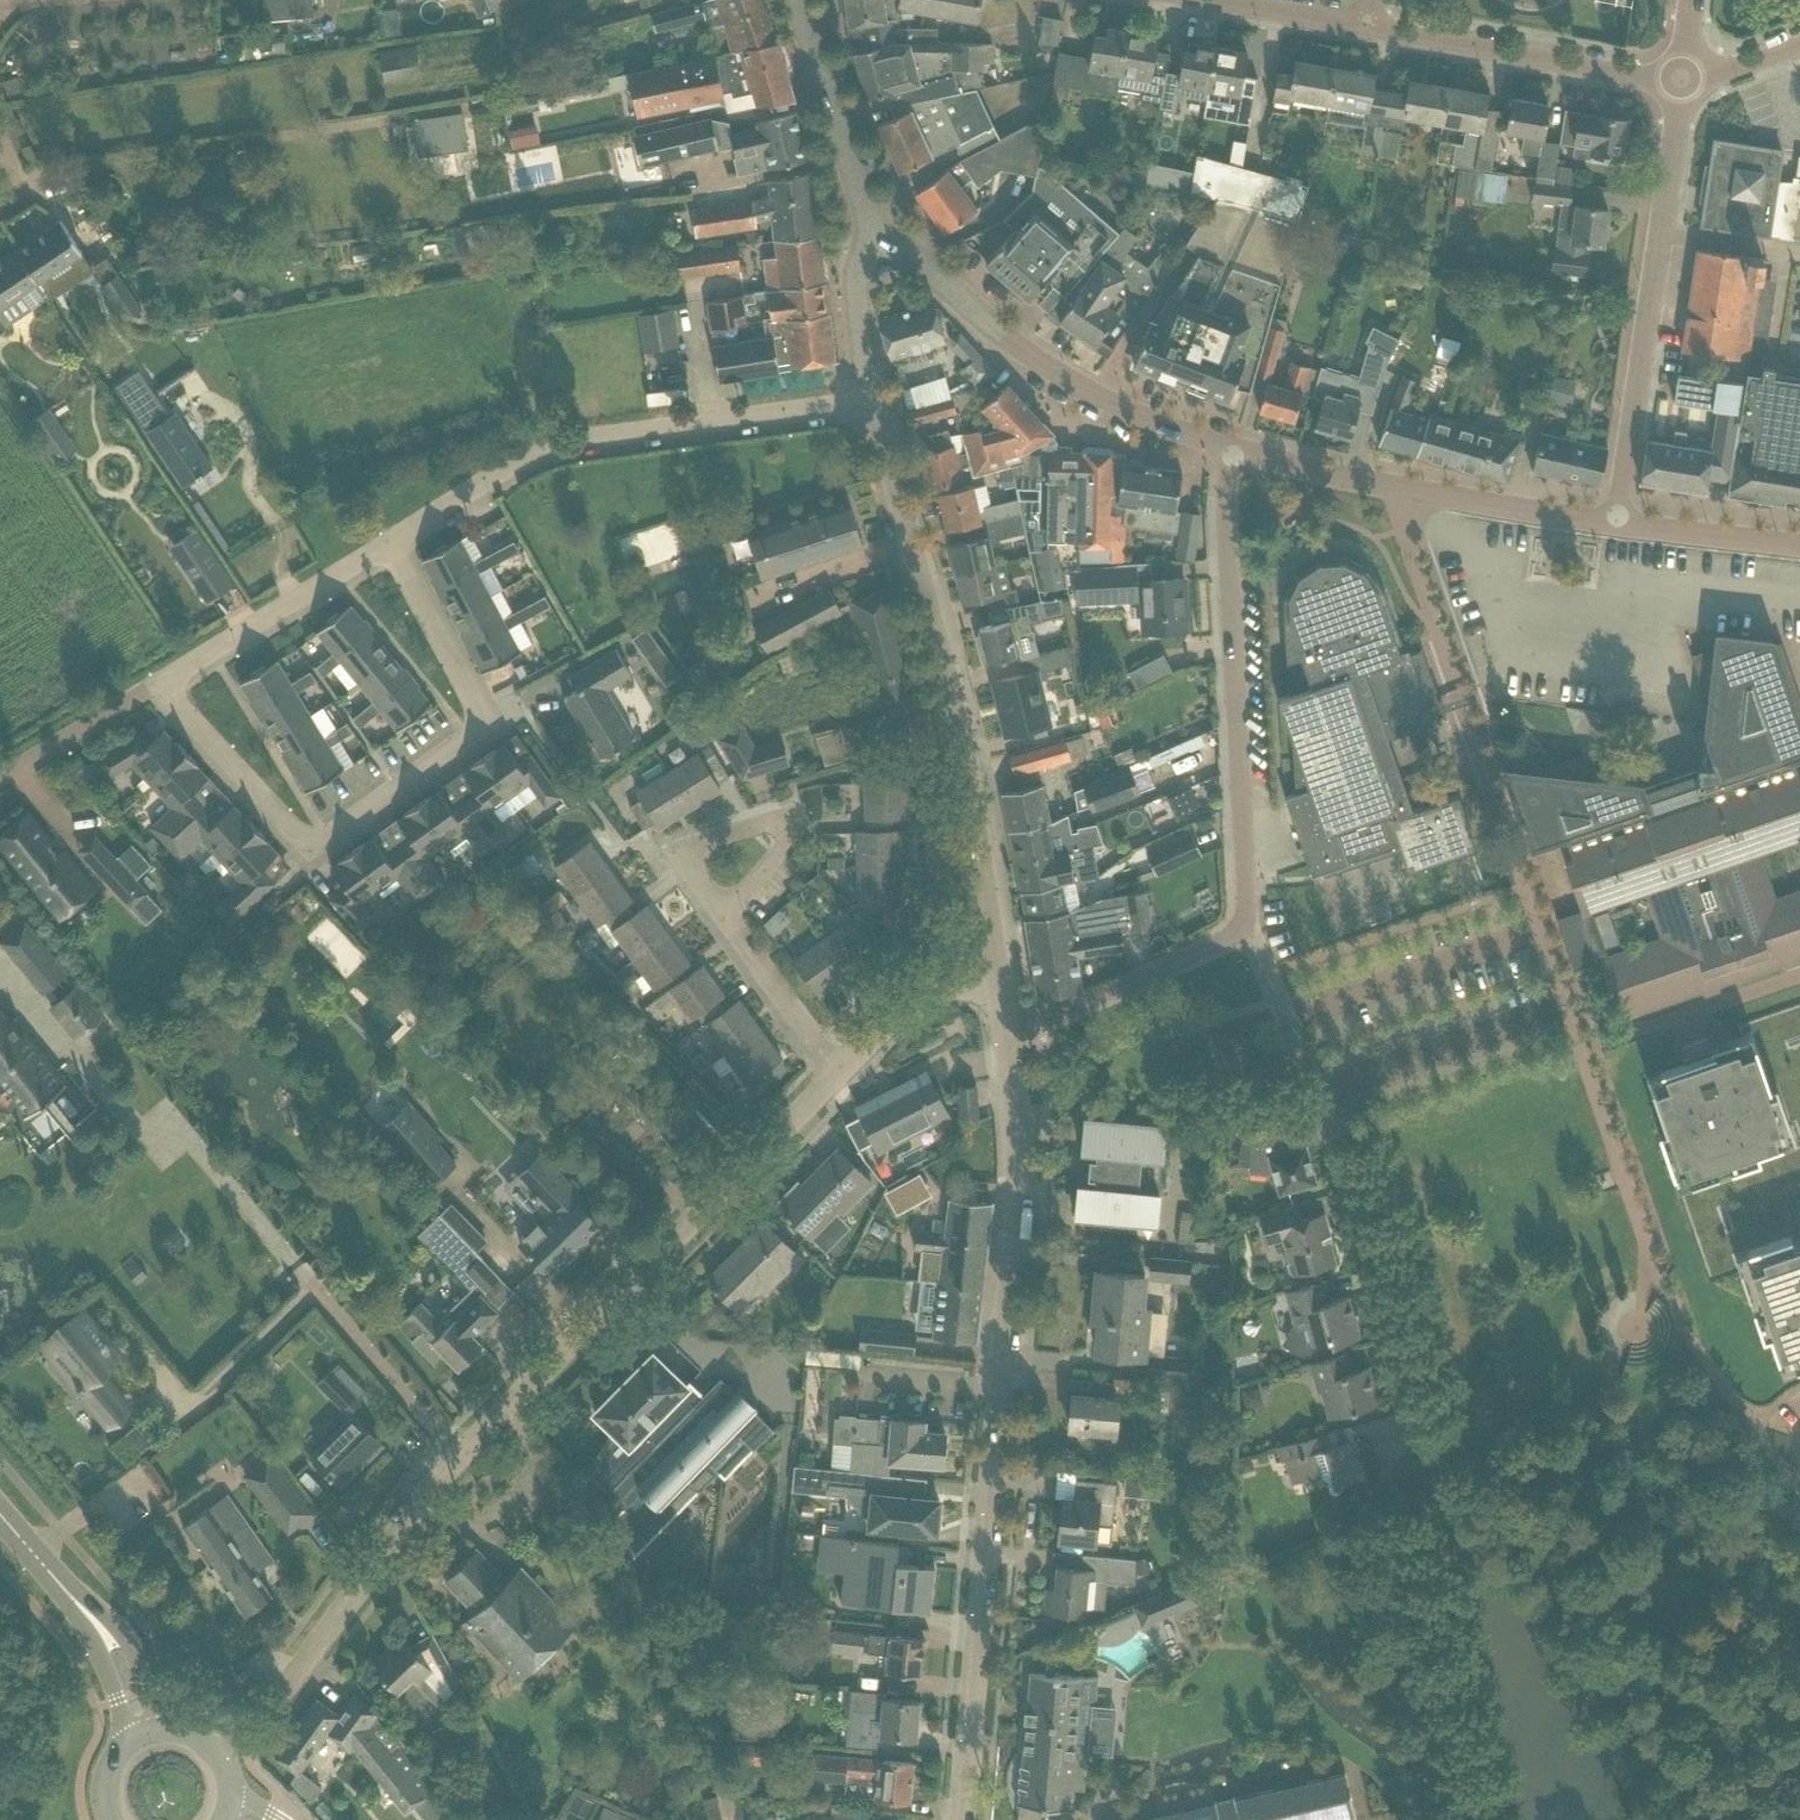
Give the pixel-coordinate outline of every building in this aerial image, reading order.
[(283,18),(314,15),(313,0),(282,0),(283,18)] [(477,15),(490,10),(486,0),(471,0),(477,15)] [(517,0),(492,0),(495,9),(517,0)] [(724,27),(741,20),(746,18),(745,16),(765,8),(762,0),(701,0),(650,13),(655,32),(706,20),(708,27),(723,24),(724,27)] [(856,51),(893,42),(937,43),(937,41),(937,29),(893,29),(892,21),(902,20),(900,10),(898,10),(900,0),(846,0),(850,26),(852,26),(856,51)] [(898,10),(900,10),(976,24),(980,0),(900,0),(898,10)] [(730,51),(723,53),(731,52),(778,44),(765,8),(745,16),(746,18),(741,20),(724,27),(730,51)] [(1038,44),(1058,45),(1062,19),(1043,16),(1038,44)] [(1116,94),(1117,88),(1127,31),(1099,26),(1097,34),(1095,34),(1090,57),(1059,52),(1055,75),(1053,83),(1067,86),(1085,90),(1116,94)] [(1138,99),(1160,103),(1166,71),(1169,53),(1155,50),(1158,36),(1127,31),(1117,88),(1139,92),(1138,99)] [(881,110),(891,107),(891,105),(976,88),(984,86),(980,69),(983,69),(984,62),(993,62),(993,44),(937,41),(937,43),(893,42),(856,51),(854,52),(866,98),(877,95),(881,110)] [(1208,92),(1209,88),(1216,47),(1189,42),(1187,50),(1184,50),(1180,74),(1166,71),(1160,103),(1159,109),(1175,112),(1178,94),(1207,99),(1208,92)] [(795,99),(778,44),(731,52),(723,53),(723,55),(630,74),(639,117),(724,99),(723,93),(732,91),(733,96),(752,92),(756,106),(795,99)] [(1216,47),(1209,88),(1238,94),(1237,100),(1234,114),(1250,117),(1253,103),(1253,101),(1258,78),(1243,75),(1247,52),(1216,47)] [(1329,103),(1335,67),(1295,59),(1293,74),(1278,71),(1274,95),(1271,110),(1287,113),(1290,96),(1328,103),(1329,103)] [(1381,124),(1384,124),(1390,91),(1373,88),(1375,73),(1335,67),(1329,103),(1328,103),(1325,119),(1351,123),(1354,108),(1367,110),(1360,150),(1360,152),(1378,155),(1383,130),(1380,130),(1381,124)] [(17,77),(3,80),(7,95),(21,91),(17,77)] [(1404,116),(1442,123),(1449,86),(1409,79),(1406,94),(1390,91),(1384,124),(1402,127),(1403,121),(1404,116)] [(608,82),(566,90),(567,98),(610,90),(608,82)] [(1449,86),(1442,123),(1465,127),(1463,144),(1456,142),(1452,164),(1490,171),(1501,111),(1486,108),(1489,93),(1449,86)] [(955,145),(960,160),(1000,139),(993,126),(976,88),(891,105),(891,107),(894,117),(878,124),(900,172),(931,157),(931,156),(955,145)] [(556,92),(514,100),(516,109),(539,104),(540,110),(559,106),(558,100),(556,92)] [(1506,131),(1523,134),(1521,152),(1539,155),(1535,176),(1554,179),(1559,145),(1542,143),(1542,137),(1548,105),(1512,98),(1506,131)] [(1590,153),(1595,154),(1594,158),(1611,161),(1612,157),(1621,158),(1621,157),(1620,156),(1626,120),(1627,120),(1627,119),(1613,116),(1613,112),(1602,110),(1601,115),(1596,114),(1596,115),(1580,113),(1580,111),(1565,109),(1559,143),(1575,145),(1576,141),(1591,144),(1590,153)] [(469,149),(464,112),(412,120),(418,157),(469,149)] [(757,121),(758,127),(731,133),(729,121),(712,119),(712,118),(633,136),(640,166),(733,145),(736,158),(764,152),(768,168),(809,158),(798,112),(775,117),(757,121)] [(1000,169),(1035,175),(1037,168),(1038,166),(1045,128),(1027,125),(1000,139),(960,160),(915,192),(945,233),(977,209),(961,187),(972,178),(977,186),(1000,169)] [(1402,133),(1383,130),(1378,155),(1397,158),(1402,133)] [(1270,132),(1267,144),(1283,147),(1285,134),(1270,132)] [(1782,150),(1714,139),(1701,225),(1779,237),(1778,239),(1794,241),(1799,242),(1799,206),(1799,201),(1799,179),(1793,178),(1792,183),(1777,181),(1782,150)] [(1233,140),(1229,163),(1241,166),(1245,142),(1233,140)] [(1139,351),(1134,364),(1158,373),(1159,370),(1174,376),(1173,379),(1177,380),(1178,378),(1180,379),(1181,376),(1186,378),(1185,381),(1187,382),(1186,383),(1190,385),(1191,382),(1206,388),(1205,391),(1229,400),(1234,387),(1249,391),(1250,391),(1251,391),(1256,373),(1255,373),(1261,353),(1269,324),(1268,324),(1297,220),(1307,184),(1241,166),(1229,163),(1218,160),(1197,154),(1194,172),(1190,194),(1216,200),(1187,244),(1199,253),(1172,293),(1170,292),(1168,299),(1153,320),(1151,319),(1147,329),(1134,348),(1139,351)] [(1558,165),(1555,181),(1571,184),(1574,168),(1558,165)] [(1119,233),(1092,211),(1043,167),(1038,166),(1037,168),(1035,175),(1036,175),(1032,191),(1003,219),(1014,230),(986,263),(1029,300),(1046,280),(1063,295),(1064,296),(1119,233)] [(1133,183),(1143,185),(1147,168),(1137,166),(1133,183)] [(1455,203),(1462,204),(1464,194),(1504,199),(1507,174),(1459,168),(1455,203)] [(1179,169),(1174,191),(1190,194),(1194,172),(1179,169)] [(772,217),(775,239),(819,235),(812,171),(767,176),(769,195),(752,200),(693,207),(696,235),(757,228),(756,221),(772,217)] [(229,173),(229,186),(250,187),(251,174),(229,173)] [(1531,201),(1561,205),(1569,207),(1572,188),(1534,183),(1531,201)] [(1551,270),(1584,274),(1587,255),(1585,255),(1587,243),(1603,245),(1608,209),(1576,205),(1573,224),(1558,222),(1551,270)] [(16,248),(15,248),(48,298),(50,296),(49,295),(91,267),(92,268),(93,268),(61,220),(17,249),(16,248)] [(1064,296),(1063,295),(1058,300),(1059,301),(1049,313),(1095,344),(1117,312),(1119,313),(1123,308),(1136,316),(1163,277),(1175,260),(1161,250),(1148,267),(1127,252),(1137,236),(1124,228),(1119,233),(1064,296)] [(1324,231),(1321,244),(1334,248),(1337,235),(1324,231)] [(763,258),(767,287),(825,281),(819,235),(775,239),(777,256),(763,258)] [(352,246),(355,261),(382,256),(379,241),(352,246)] [(677,250),(679,274),(743,269),(741,245),(677,250)] [(15,248),(0,259),(0,333),(5,329),(3,327),(48,298),(15,248)] [(1682,350),(1706,354),(1749,360),(1760,278),(1763,259),(1697,249),(1682,350)] [(97,269),(97,277),(102,284),(118,273),(109,261),(97,269)] [(101,286),(127,325),(143,312),(117,275),(101,286)] [(765,328),(766,336),(787,334),(786,319),(829,313),(825,281),(767,287),(767,290),(768,296),(772,327),(765,328)] [(743,295),(708,299),(712,327),(747,323),(743,295)] [(878,318),(890,358),(946,341),(933,301),(878,318)] [(642,310),(647,345),(680,340),(675,305),(642,310)] [(787,334),(766,336),(714,343),(718,379),(779,372),(778,363),(791,361),(792,366),(835,361),(829,313),(786,319),(787,334)] [(1269,324),(1261,353),(1276,357),(1277,355),(1284,328),(1269,324)] [(1321,366),(1313,392),(1323,395),(1314,426),(1351,437),(1360,404),(1359,403),(1365,383),(1380,387),(1387,363),(1388,363),(1400,338),(1374,326),(1366,342),(1368,343),(1358,377),(1349,374),(1321,366)] [(959,372),(970,385),(984,378),(996,372),(960,332),(950,335),(953,345),(968,364),(959,372)] [(1259,410),(1294,420),(1301,398),(1302,393),(1300,393),(1308,367),(1291,363),(1284,387),(1267,382),(1259,410)] [(1434,399),(1449,403),(1456,370),(1434,365),(1426,397),(1434,399)] [(1727,481),(1729,481),(1727,496),(1785,505),(1786,500),(1799,502),(1799,377),(1774,373),(1774,369),(1762,367),(1761,374),(1747,372),(1744,383),(1743,382),(1735,432),(1727,481)] [(116,384),(114,386),(116,388),(118,387),(131,406),(151,393),(137,373),(118,386),(116,384)] [(907,407),(949,397),(944,375),(902,386),(907,407)] [(1717,408),(1714,429),(1735,432),(1743,382),(1716,378),(1716,381),(1701,378),(1678,375),(1674,401),(1717,408)] [(1378,444),(1416,455),(1429,420),(1405,413),(1414,381),(1398,376),(1378,444)] [(1556,377),(1550,400),(1566,403),(1571,381),(1556,377)] [(974,476),(1001,469),(1011,466),(1047,439),(1047,440),(1053,435),(1008,383),(982,406),(995,421),(992,423),(993,425),(962,434),(966,450),(967,453),(974,476)] [(151,393),(131,406),(144,426),(145,425),(164,412),(151,393)] [(908,409),(912,424),(954,413),(950,397),(908,409)] [(1424,397),(1420,410),(1431,413),(1434,399),(1426,397),(1424,397)] [(27,422),(55,463),(77,448),(49,407),(27,422)] [(212,467),(174,412),(146,431),(183,487),(212,467)] [(1504,432),(1431,413),(1429,420),(1416,455),(1508,481),(1521,432),(1505,428),(1504,432)] [(962,479),(974,476),(967,453),(956,455),(953,446),(948,429),(929,436),(935,452),(922,456),(920,456),(929,488),(952,482),(962,479)] [(1707,478),(1727,481),(1735,432),(1714,429),(1711,449),(1684,445),(1686,433),(1675,431),(1673,443),(1647,439),(1640,482),(1705,492),(1707,478)] [(1541,432),(1532,471),(1599,486),(1608,448),(1541,432)] [(1035,550),(1042,599),(1042,600),(1061,598),(1070,596),(1062,543),(1047,545),(1047,540),(1077,541),(1077,547),(1114,548),(1116,513),(1109,513),(1110,494),(1119,495),(1124,462),(1125,455),(1053,450),(1047,440),(1047,439),(1011,466),(1001,469),(1006,488),(1015,485),(1019,499),(1022,513),(1026,533),(1025,533),(1030,551),(1035,550)] [(1124,462),(1119,495),(1118,504),(1127,505),(1124,524),(1147,528),(1146,534),(1160,536),(1171,538),(1172,530),(1177,531),(1180,510),(1176,509),(1182,471),(1124,462)] [(961,526),(1022,513),(1019,499),(991,506),(986,485),(973,488),(973,484),(962,487),(939,492),(947,529),(961,526)] [(747,534),(761,578),(863,545),(849,501),(747,534)] [(1178,555),(1193,558),(1200,514),(1185,512),(1178,555)] [(1005,538),(1025,533),(1026,533),(1022,513),(961,526),(964,540),(950,543),(957,572),(994,564),(991,549),(1006,543),(1005,538)] [(197,528),(175,542),(186,558),(181,561),(198,586),(203,582),(213,598),(234,583),(197,528)] [(422,559),(437,588),(475,567),(479,572),(499,562),(493,552),(473,563),(460,539),(448,546),(447,544),(434,551),(435,553),(422,559)] [(499,562),(520,551),(514,541),(493,552),(499,562)] [(1295,793),(1285,796),(1311,874),(1398,845),(1407,870),(1437,860),(1438,863),(1448,859),(1447,857),(1473,848),(1454,795),(1431,803),(1431,801),(1420,804),(1421,807),(1413,809),(1387,733),(1443,714),(1444,716),(1447,715),(1440,698),(1439,698),(1422,649),(1406,654),(1384,590),(1369,568),(1344,556),(1317,558),(1294,573),(1282,597),(1289,694),(1277,698),(1292,741),(1295,793)] [(1116,564),(1118,597),(1143,596),(1145,631),(1162,630),(1186,629),(1184,578),(1152,580),(1151,562),(1127,563),(1116,564)] [(1000,591),(994,564),(957,572),(963,601),(986,596),(990,610),(1013,604),(1019,603),(1016,588),(1000,591)] [(437,588),(453,616),(491,595),(479,572),(475,567),(437,588)] [(847,603),(863,663),(867,662),(879,709),(920,698),(890,586),(847,603)] [(828,588),(753,628),(766,652),(840,612),(828,588)] [(453,616),(468,644),(506,623),(508,628),(529,617),(524,607),(503,618),(491,595),(453,616)] [(529,617),(551,606),(545,596),(524,607),(529,617)] [(1042,600),(1042,599),(1005,608),(1008,620),(979,628),(984,646),(979,647),(983,661),(988,659),(988,662),(1019,654),(1013,633),(1031,628),(1030,624),(1065,615),(1061,598),(1042,600)] [(337,656),(370,629),(350,604),(339,613),(338,612),(327,621),(328,622),(317,631),(332,650),(334,652),(337,656)] [(506,623),(468,644),(483,672),(495,665),(496,667),(509,660),(508,658),(520,652),(508,628),(506,623)] [(661,647),(647,627),(633,638),(647,657),(661,647)] [(341,661),(358,681),(391,654),(370,629),(337,656),(334,652),(325,659),(328,664),(332,669),(341,661)] [(1608,990),(1616,987),(1626,1015),(1702,989),(1704,995),(1720,989),(1718,984),(1783,962),(1785,967),(1799,962),(1799,959),(1799,956),(1799,890),(1774,899),(1757,850),(1799,835),(1799,777),(1798,770),(1797,771),(1792,757),(1799,755),(1799,695),(1781,641),(1779,642),(1780,643),(1773,645),(1772,642),(1718,636),(1717,646),(1692,654),(1692,653),(1690,654),(1713,719),(1708,721),(1704,761),(1698,760),(1696,772),(1682,777),(1681,774),(1655,783),(1656,786),(1642,791),(1640,786),(1592,781),(1584,756),(1585,756),(1584,754),(1517,777),(1516,774),(1517,774),(1517,772),(1506,771),(1532,847),(1565,836),(1570,849),(1569,849),(1573,860),(1565,863),(1581,910),(1648,887),(1665,937),(1598,959),(1608,990)] [(1038,655),(1042,672),(1075,663),(1072,646),(1038,655)] [(638,745),(605,690),(631,674),(616,649),(570,676),(577,689),(565,696),(606,764),(638,745)] [(358,681),(374,701),(378,706),(411,679),(391,654),(358,681)] [(332,669),(328,664),(325,659),(316,667),(323,676),(332,669)] [(240,682),(257,710),(293,687),(297,693),(307,686),(301,677),(291,683),(277,660),(265,667),(264,666),(251,673),(252,675),(240,682)] [(1145,663),(1128,672),(1136,687),(1153,678),(1145,663)] [(521,664),(515,668),(521,678),(527,675),(521,664)] [(307,686),(317,680),(310,671),(301,677),(303,681),(307,686)] [(1049,724),(1036,671),(993,681),(1006,735),(1049,724)] [(717,673),(706,679),(711,689),(722,683),(717,673)] [(363,710),(370,719),(381,710),(398,730),(409,721),(410,723),(421,714),(420,712),(431,703),(411,679),(378,706),(374,701),(363,710)] [(257,710),(274,737),(310,715),(297,693),(293,687),(257,710)] [(688,690),(675,697),(686,717),(699,711),(688,690)] [(359,727),(370,719),(363,710),(353,718),(359,727)] [(274,737),(290,764),(327,742),(330,746),(342,739),(339,735),(335,729),(324,736),(310,715),(274,737)] [(842,725),(845,736),(870,729),(867,718),(842,725)] [(342,739),(353,731),(347,722),(335,729),(339,735),(342,739)] [(743,724),(719,738),(743,778),(770,770),(762,744),(756,746),(743,724)] [(145,792),(152,785),(187,753),(176,741),(175,742),(164,730),(148,745),(138,734),(96,760),(107,778),(132,763),(144,777),(137,783),(145,792)] [(1010,757),(1015,775),(1071,759),(1066,741),(1010,757)] [(327,742),(290,764),(307,791),(319,784),(320,786),(333,778),(332,776),(344,769),(331,749),(330,746),(327,742)] [(496,748),(483,757),(511,796),(529,783),(546,806),(561,795),(530,752),(517,762),(504,744),(497,749),(496,748)] [(710,745),(667,771),(690,809),(721,790),(717,783),(729,776),(710,745)] [(152,826),(166,842),(205,807),(192,793),(208,778),(197,765),(198,764),(187,753),(152,785),(172,807),(152,826)] [(476,791),(464,800),(494,843),(509,832),(492,809),(511,796),(483,757),(470,766),(471,768),(463,773),(476,791)] [(1083,788),(1092,812),(1140,795),(1131,770),(1083,788)] [(690,809),(667,771),(636,790),(641,798),(629,805),(631,808),(643,829),(656,821),(660,828),(690,809)] [(865,805),(865,830),(865,831),(892,830),(892,817),(909,817),(908,780),(864,782),(864,783),(865,805)] [(1001,793),(1009,830),(1050,822),(1043,784),(1025,788),(1001,793)] [(1011,840),(1015,862),(1056,854),(1069,851),(1069,850),(1089,846),(1103,844),(1092,812),(1083,788),(1075,792),(1078,811),(1050,823),(1050,822),(1009,830),(1011,840)] [(1199,806),(1191,788),(1167,799),(1175,816),(1199,806)] [(494,843),(464,800),(451,809),(438,791),(431,796),(430,795),(417,804),(445,843),(454,855),(472,842),(480,853),(494,843)] [(410,838),(398,847),(428,890),(443,880),(426,856),(445,843),(417,804),(404,814),(405,815),(397,820),(410,838)] [(202,839),(222,861),(257,828),(246,816),(245,818),(234,805),(217,821),(205,807),(166,842),(181,858),(202,839)] [(63,849),(57,854),(48,844),(51,842),(28,814),(0,838),(0,843),(61,918),(96,889),(63,849)] [(257,828),(222,861),(242,882),(215,908),(229,924),(274,882),(262,868),(278,853),(267,841),(268,840),(257,828)] [(856,831),(857,867),(901,866),(900,830),(892,830),(865,831),(865,830),(856,830),(856,831)] [(1147,853),(1156,874),(1201,853),(1192,832),(1147,853)] [(364,842),(351,851),(379,890),(397,877),(414,900),(428,890),(398,847),(386,856),(373,838),(365,843),(364,842)] [(554,867),(575,896),(611,870),(590,841),(554,867)] [(1015,862),(1021,893),(1087,879),(1096,877),(1089,846),(1069,850),(1069,851),(1056,854),(1015,862)] [(379,890),(351,851),(338,861),(339,862),(331,867),(340,880),(334,884),(340,891),(330,900),(358,930),(372,917),(360,904),(379,890)] [(138,882),(112,854),(96,869),(122,897),(138,882)] [(845,854),(829,855),(829,866),(846,866),(845,854)] [(901,866),(857,867),(858,903),(902,902),(901,866)] [(604,920),(626,904),(632,900),(611,870),(575,896),(588,914),(576,922),(584,933),(596,924),(597,926),(604,920)] [(819,873),(807,881),(816,892),(827,883),(819,873)] [(1021,893),(1026,918),(1069,911),(1080,905),(1077,891),(1089,888),(1087,879),(1021,893)] [(1279,927),(1319,912),(1309,884),(1268,899),(1279,927)] [(560,890),(542,903),(550,915),(557,909),(569,901),(560,890)] [(846,891),(839,896),(847,907),(854,902),(846,891)] [(1069,911),(1026,918),(1025,919),(1038,996),(1082,988),(1077,956),(1125,949),(1122,931),(1133,930),(1133,931),(1152,928),(1145,891),(1101,898),(1080,906),(1080,905),(1069,911)] [(669,934),(648,904),(634,915),(626,904),(604,920),(633,959),(669,934)] [(550,915),(545,918),(558,934),(569,926),(557,909),(550,915)] [(25,918),(0,938),(0,941),(27,975),(54,954),(25,918)] [(851,918),(822,939),(848,974),(877,953),(851,918)] [(207,922),(197,932),(207,942),(217,933),(207,922)] [(373,925),(362,934),(371,946),(382,937),(373,925)] [(690,963),(669,934),(633,959),(654,989),(690,963)] [(848,974),(822,939),(793,960),(819,995),(848,974)] [(626,964),(616,972),(622,979),(631,972),(626,964)] [(718,999),(724,994),(703,965),(684,979),(667,991),(689,1020),(696,1015),(700,1020),(704,1025),(726,1010),(718,999)] [(66,1023),(92,1003),(78,985),(69,992),(67,989),(59,996),(61,999),(52,1006),(66,1023)] [(704,1025),(725,1054),(761,1029),(740,999),(726,1010),(704,1025)] [(1646,1077),(1665,1131),(1658,1133),(1673,1176),(1677,1189),(1678,1189),(1704,1266),(1734,1256),(1739,1270),(1762,1338),(1769,1336),(1782,1374),(1799,1367),(1799,1004),(1737,1026),(1741,1037),(1736,1038),(1710,1047),(1712,1054),(1646,1077)] [(24,1032),(21,1035),(0,1009),(0,1077),(29,1113),(42,1102),(39,1098),(46,1092),(50,1096),(66,1083),(24,1032)] [(635,1022),(620,1037),(632,1049),(647,1034),(635,1022)] [(761,1029),(725,1054),(746,1083),(782,1058),(761,1029)] [(701,1052),(693,1058),(702,1071),(704,1069),(710,1065),(701,1052)] [(710,1065),(704,1069),(713,1081),(721,1075),(713,1063),(710,1065)] [(670,1140),(689,1159),(718,1128),(728,1117),(707,1098),(699,1107),(692,1101),(671,1123),(623,1077),(610,1091),(636,1116),(622,1131),(596,1106),(584,1118),(621,1154),(648,1127),(666,1144),(670,1140)] [(868,1129),(855,1136),(874,1173),(888,1166),(879,1148),(947,1113),(940,1102),(930,1081),(898,1097),(896,1092),(859,1111),(868,1129)] [(957,1086),(960,1117),(978,1116),(976,1085),(957,1086)] [(405,1107),(383,1126),(434,1183),(455,1164),(451,1159),(456,1154),(441,1137),(435,1141),(432,1137),(437,1132),(410,1102),(405,1107)] [(1082,1151),(1090,1152),(1087,1185),(1079,1184),(1076,1217),(1156,1224),(1159,1191),(1158,1191),(1161,1158),(1162,1159),(1166,1126),(1085,1118),(1082,1151)] [(1202,1132),(1231,1135),(1229,1165),(1248,1167),(1249,1161),(1270,1163),(1279,1194),(1316,1183),(1305,1145),(1288,1150),(1288,1149),(1283,1146),(1282,1147),(1280,1140),(1282,1126),(1253,1123),(1233,1121),(1233,1122),(1203,1119),(1202,1132)] [(544,1154),(520,1178),(532,1190),(530,1192),(535,1196),(537,1194),(553,1211),(521,1242),(551,1273),(583,1241),(601,1223),(585,1207),(591,1201),(579,1189),(584,1184),(572,1172),(567,1177),(559,1169),(564,1164),(550,1149),(545,1154),(544,1154)] [(845,1220),(836,1211),(854,1192),(859,1197),(872,1183),(837,1149),(802,1184),(805,1187),(798,1194),(796,1192),(780,1207),(792,1218),(790,1220),(794,1224),(796,1222),(820,1246),(845,1220)] [(907,1174),(887,1184),(890,1190),(900,1208),(929,1193),(919,1174),(909,1179),(907,1174)] [(977,1341),(992,1202),(949,1197),(945,1232),(917,1229),(915,1247),(943,1250),(940,1281),(920,1279),(917,1306),(937,1308),(934,1336),(977,1341)] [(1330,1239),(1332,1239),(1329,1228),(1327,1228),(1325,1222),(1327,1222),(1325,1213),(1302,1219),(1298,1203),(1261,1214),(1269,1243),(1283,1239),(1293,1274),(1336,1261),(1330,1239)] [(445,1208),(438,1214),(449,1225),(451,1227),(452,1229),(459,1223),(445,1208)] [(1180,1218),(1178,1239),(1192,1240),(1194,1219),(1180,1218)] [(724,1296),(725,1297),(731,1304),(738,1310),(782,1266),(786,1270),(799,1257),(782,1239),(765,1223),(708,1280),(724,1296)] [(458,1253),(453,1258),(485,1291),(500,1277),(452,1229),(451,1227),(449,1225),(439,1234),(458,1253)] [(1151,1276),(1187,1280),(1189,1261),(1153,1258),(1151,1276)] [(139,1265),(130,1273),(138,1283),(147,1275),(139,1265)] [(1120,1355),(1145,1357),(1149,1308),(1141,1307),(1144,1275),(1121,1272),(1097,1270),(1092,1320),(1100,1320),(1097,1352),(1120,1355)] [(1281,1344),(1298,1354),(1312,1350),(1316,1342),(1324,1340),(1325,1346),(1360,1337),(1348,1295),(1330,1300),(1324,1280),(1285,1291),(1295,1326),(1291,1327),(1281,1344)] [(482,1346),(472,1336),(496,1312),(479,1294),(455,1318),(446,1327),(420,1302),(397,1324),(436,1364),(445,1355),(458,1369),(482,1346)] [(724,1296),(716,1305),(723,1312),(731,1304),(725,1297),(724,1296)] [(48,1346),(72,1374),(68,1377),(109,1425),(129,1408),(96,1371),(117,1353),(84,1314),(48,1346)] [(859,1349),(914,1355),(917,1335),(861,1328),(859,1349)] [(653,1352),(595,1412),(628,1444),(596,1477),(610,1490),(608,1492),(624,1508),(629,1502),(640,1491),(671,1521),(720,1471),(719,1470),(746,1443),(754,1450),(774,1429),(753,1409),(757,1405),(738,1387),(735,1391),(721,1377),(715,1382),(702,1370),(687,1386),(653,1352)] [(1309,1363),(1317,1392),(1323,1391),(1330,1417),(1356,1409),(1379,1403),(1368,1366),(1351,1371),(1346,1353),(1323,1359),(1309,1363)] [(1149,1374),(1185,1378),(1187,1359),(1151,1355),(1149,1374)] [(319,1383),(347,1412),(359,1400),(330,1371),(319,1383)] [(1066,1394),(1073,1395),(1070,1428),(1093,1430),(1115,1432),(1118,1397),(1113,1397),(1114,1383),(1092,1381),(1068,1379),(1066,1394)] [(1258,1384),(1240,1388),(1244,1406),(1262,1402),(1258,1384)] [(942,1466),(945,1432),(924,1430),(925,1421),(892,1419),(856,1416),(856,1415),(840,1414),(839,1417),(835,1417),(833,1442),(853,1444),(850,1470),(889,1474),(890,1462),(942,1466)] [(312,1456),(341,1485),(381,1445),(353,1416),(312,1456)] [(1292,1483),(1323,1474),(1330,1489),(1333,1490),(1336,1490),(1339,1489),(1341,1486),(1341,1483),(1365,1477),(1354,1440),(1331,1446),(1327,1432),(1278,1446),(1282,1461),(1286,1460),(1292,1483)] [(1249,1456),(1236,1459),(1240,1472),(1253,1468),(1249,1456)] [(299,1491),(272,1457),(257,1468),(273,1489),(266,1494),(277,1509),(284,1503),(299,1491)] [(869,1527),(935,1533),(939,1499),(925,1498),(927,1478),(889,1474),(850,1470),(794,1464),(791,1490),(845,1496),(845,1492),(872,1495),(869,1527)] [(563,1472),(547,1487),(556,1497),(572,1482),(563,1472)] [(1063,1498),(1059,1539),(1083,1541),(1094,1542),(1095,1541),(1111,1542),(1112,1525),(1116,1483),(1099,1481),(1076,1479),(1074,1499),(1063,1498)] [(1146,1479),(1144,1496),(1172,1499),(1174,1482),(1147,1479),(1146,1479)] [(314,1510),(299,1491),(284,1503),(300,1522),(314,1510)] [(256,1572),(274,1559),(228,1494),(182,1526),(245,1615),(272,1595),(256,1572)] [(823,1521),(822,1533),(837,1534),(838,1523),(823,1521)] [(836,1536),(832,1571),(844,1572),(841,1602),(906,1609),(930,1611),(935,1566),(896,1562),(898,1543),(874,1540),(836,1536)] [(476,1610),(463,1622),(518,1681),(577,1625),(521,1566),(507,1580),(493,1567),(477,1550),(446,1579),(462,1597),(476,1610)] [(1055,1588),(1045,1587),(1043,1612),(1078,1615),(1079,1607),(1092,1608),(1094,1580),(1134,1584),(1136,1559),(1082,1554),(1081,1567),(1057,1565),(1055,1588)] [(1138,1559),(1137,1573),(1149,1574),(1150,1560),(1138,1559)] [(1132,1603),(1142,1625),(1212,1595),(1203,1573),(1132,1603)] [(630,1610),(621,1615),(629,1629),(638,1624),(630,1610)] [(867,1652),(888,1654),(886,1672),(920,1675),(924,1638),(890,1634),(890,1635),(834,1629),(832,1649),(861,1652),(861,1650),(867,1651),(867,1652)] [(371,1666),(388,1683),(396,1691),(411,1677),(420,1686),(429,1677),(447,1696),(459,1684),(432,1634),(410,1646),(401,1637),(371,1666)] [(1031,1672),(1019,1804),(1028,1805),(1028,1809),(1047,1811),(1048,1807),(1069,1809),(1072,1782),(1084,1783),(1091,1703),(1095,1703),(1097,1679),(1098,1679),(1098,1678),(1054,1674),(1054,1671),(1046,1670),(1046,1673),(1031,1672)] [(849,1730),(848,1744),(876,1746),(896,1748),(897,1736),(915,1738),(918,1701),(894,1699),(886,1698),(887,1693),(862,1691),(852,1690),(850,1709),(849,1730)] [(298,1774),(301,1771),(328,1733),(351,1750),(353,1747),(405,1812),(432,1791),(378,1712),(354,1695),(339,1716),(316,1699),(275,1756),(298,1774)] [(735,1760),(768,1763),(770,1745),(737,1742),(735,1760)] [(847,1794),(847,1795),(859,1796),(885,1798),(909,1800),(912,1762),(889,1760),(805,1753),(803,1777),(846,1781),(845,1794),(847,1794)] [(1345,1772),(1139,1819),(1356,1819),(1345,1772)] [(709,1819),(714,1819),(722,1818),(716,1796),(703,1799),(709,1819)] [(634,1816),(604,1805),(599,1819),(632,1819),(634,1816)] [(870,1817),(884,1818),(884,1812),(870,1810),(870,1817)]
